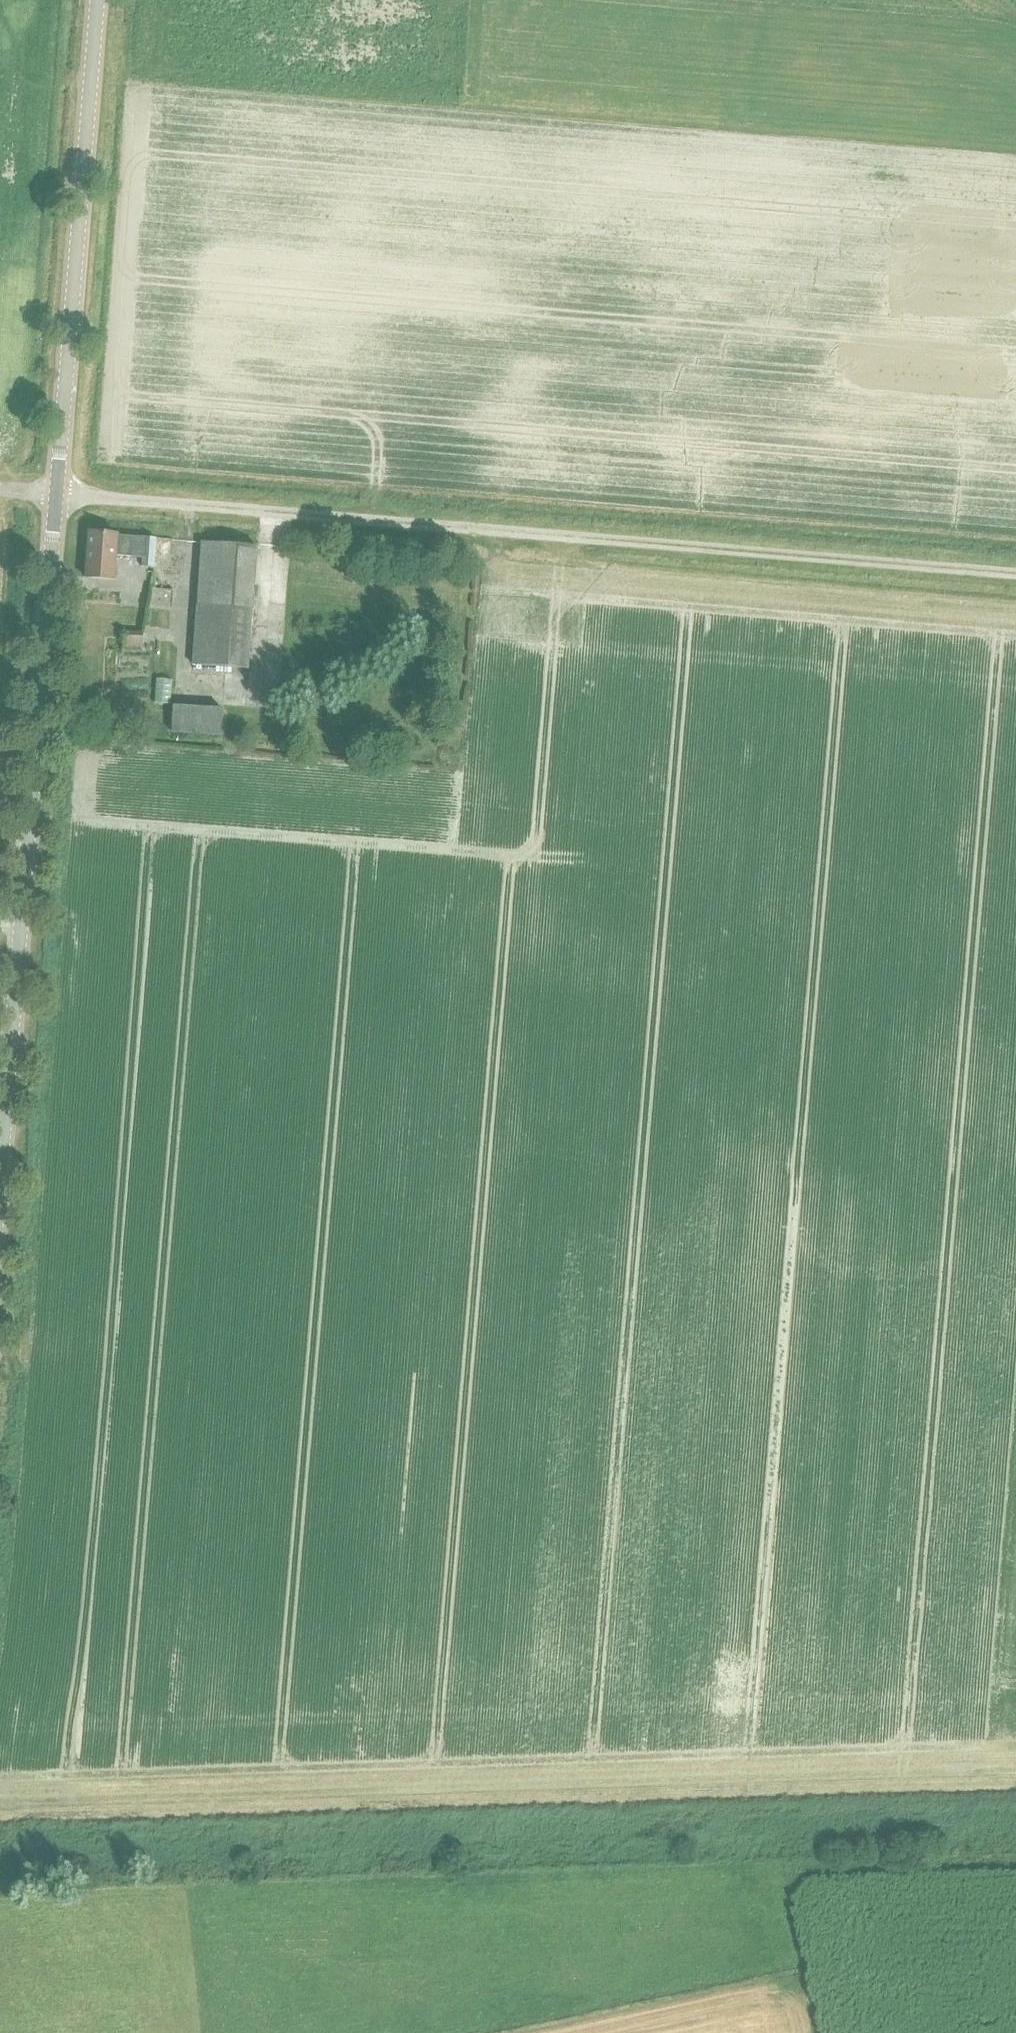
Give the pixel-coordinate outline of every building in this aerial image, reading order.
[(152,568),(155,538),(88,532),(84,576),(112,579),(115,555),(141,558),(140,567),(152,568)] [(246,668),(255,545),(201,541),(192,664),(246,668)] [(142,632),(123,632),(122,651),(142,652),(142,632)] [(158,699),(172,699),(172,673),(158,673),(158,699)] [(222,709),(172,706),(170,733),(220,736),(222,709)]
